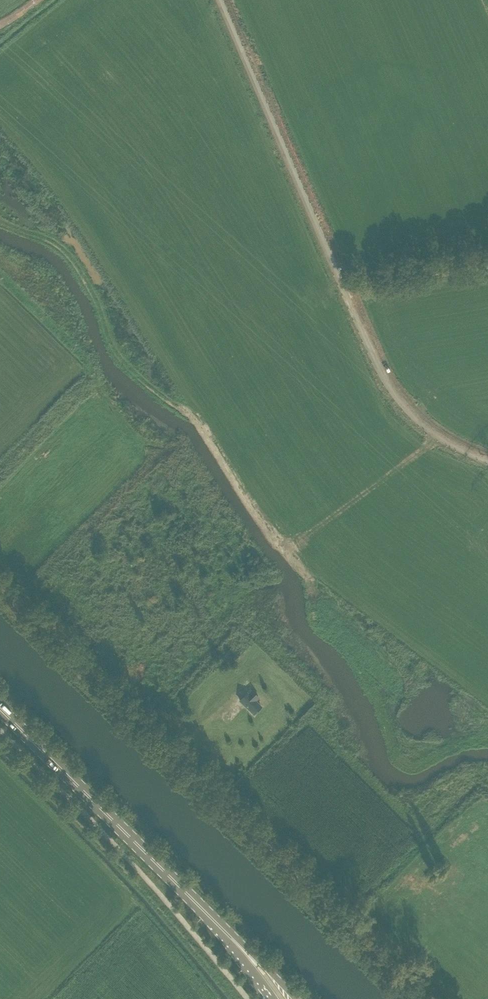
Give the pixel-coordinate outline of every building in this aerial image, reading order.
[(257,697),(251,691),(248,695),(246,693),(239,700),(253,714),(260,706),(254,701),(257,697)]
